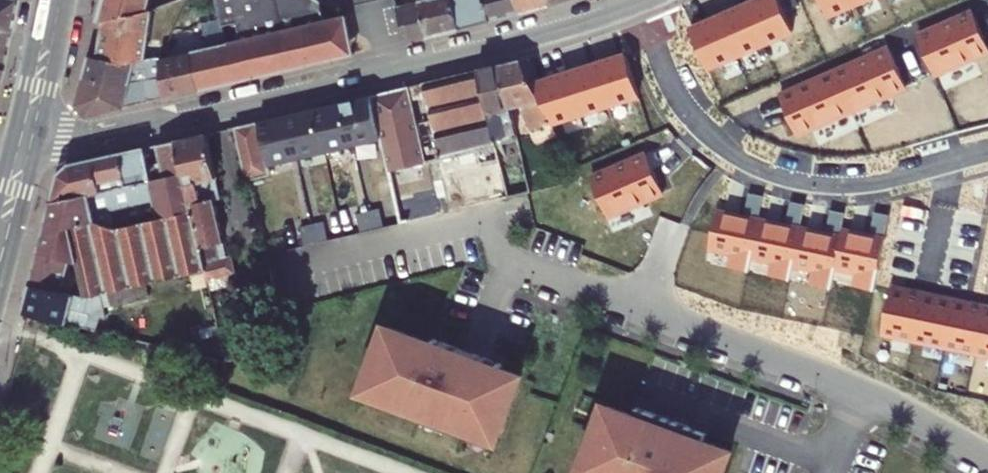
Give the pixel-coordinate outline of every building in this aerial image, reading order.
[(9,40),(17,0),(0,0),(0,37),(9,40)] [(101,20),(106,19),(147,7),(149,0),(106,0),(101,20)] [(221,24),(234,21),(237,32),(232,41),(191,50),(200,89),(353,53),(344,15),(325,19),(320,1),(318,0),(215,0),(221,24)] [(396,6),(405,41),(459,28),(453,0),(423,0),(396,6)] [(459,28),(491,19),(486,0),(453,0),(459,28)] [(491,19),(520,12),(517,0),(486,0),(491,19)] [(520,12),(550,4),(549,0),(517,0),(520,12)] [(691,29),(708,67),(794,30),(781,0),(757,0),(691,29)] [(829,15),(863,0),(822,0),(829,15)] [(147,7),(106,19),(100,56),(129,65),(142,62),(155,5),(147,7)] [(935,74),(987,52),(987,51),(970,9),(916,32),(935,74)] [(9,40),(0,37),(0,82),(9,40)] [(890,46),(780,92),(797,134),(907,88),(890,46)] [(639,89),(625,48),(531,80),(549,119),(639,89)] [(191,50),(160,58),(164,76),(169,96),(200,89),(191,50)] [(91,53),(85,76),(133,85),(133,83),(164,76),(160,58),(142,62),(129,65),(100,56),(91,53)] [(498,66),(509,106),(526,102),(524,107),(536,126),(549,119),(531,80),(524,66),(521,59),(498,66)] [(498,66),(476,71),(494,137),(516,132),(509,106),(498,66)] [(476,71),(372,95),(382,138),(401,222),(510,196),(501,166),(494,137),(476,71)] [(133,85),(85,76),(79,103),(89,113),(169,96),(164,76),(133,83),(133,85)] [(257,121),(267,165),(296,158),(325,152),(353,145),(382,138),(372,95),(370,95),(257,121)] [(248,178),(269,173),(258,121),(236,126),(248,178)] [(226,194),(211,132),(181,139),(188,172),(210,268),(233,263),(226,230),(230,229),(225,210),(218,212),(214,197),(226,194)] [(63,173),(56,202),(188,172),(181,139),(161,144),(166,165),(149,168),(144,148),(75,164),(63,173)] [(662,196),(644,152),(591,174),(610,217),(662,196)] [(107,292),(115,290),(142,284),(210,268),(188,172),(56,202),(37,285),(64,291),(70,269),(82,271),(88,296),(107,292)] [(355,213),(359,232),(371,229),(382,227),(378,208),(355,213)] [(717,211),(709,247),(730,251),(727,266),(749,270),(752,256),(771,260),(768,275),(790,279),(793,264),(814,268),(810,283),(832,288),(836,266),(856,270),(852,285),(874,290),(885,239),(842,230),(840,237),(717,211)] [(299,227),(303,245),(316,242),(328,239),(324,221),(299,227)] [(142,284),(115,290),(118,303),(145,297),(142,284)] [(37,285),(103,330),(106,316),(113,318),(107,292),(88,296),(86,297),(64,291),(37,285)] [(881,334),(987,355),(987,306),(891,286),(881,334)] [(394,401),(423,411),(420,418),(467,435),(470,429),(500,440),(524,376),(503,368),(505,364),(436,339),(435,343),(390,327),(366,391),(394,401)] [(423,411),(394,401),(392,408),(420,418),(423,411)] [(583,472),(726,472),(734,451),(706,441),(689,435),(692,426),(639,407),(636,415),(608,405),(583,472)] [(709,433),(692,426),(689,435),(706,441),(709,433)]
